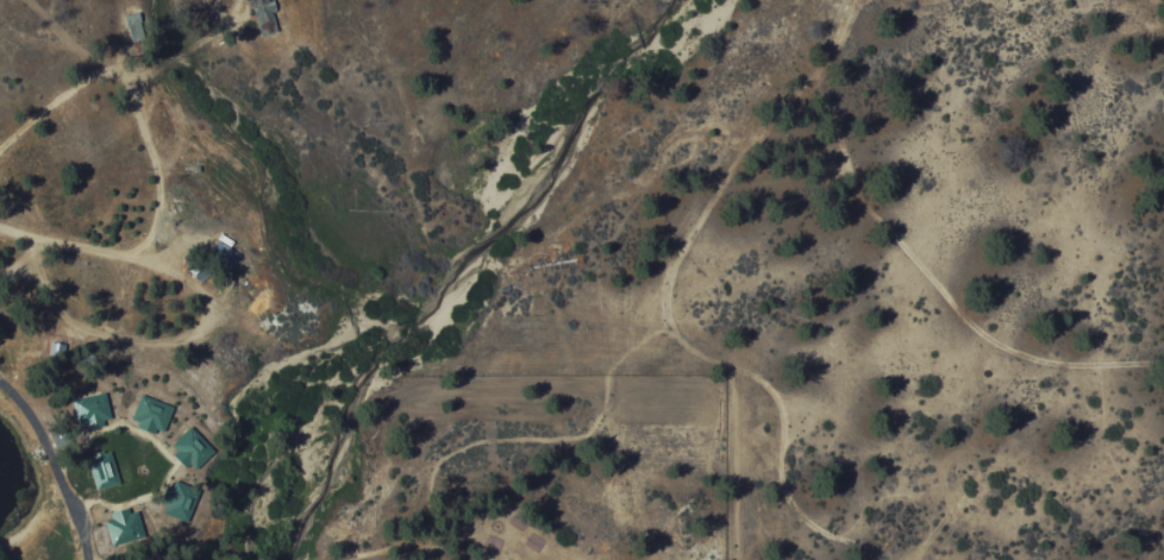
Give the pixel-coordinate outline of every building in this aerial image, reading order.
[(231,270),(241,256),(217,241),(207,255),(231,270)] [(71,401),(77,430),(111,422),(104,393),(71,401)] [(172,408),(140,395),(129,423),(162,436),(172,408)] [(213,453),(189,428),(168,448),(192,473),(213,453)] [(109,451),(86,458),(95,491),(119,484),(109,451)] [(158,512),(186,524),(197,496),(169,484),(158,512)]
